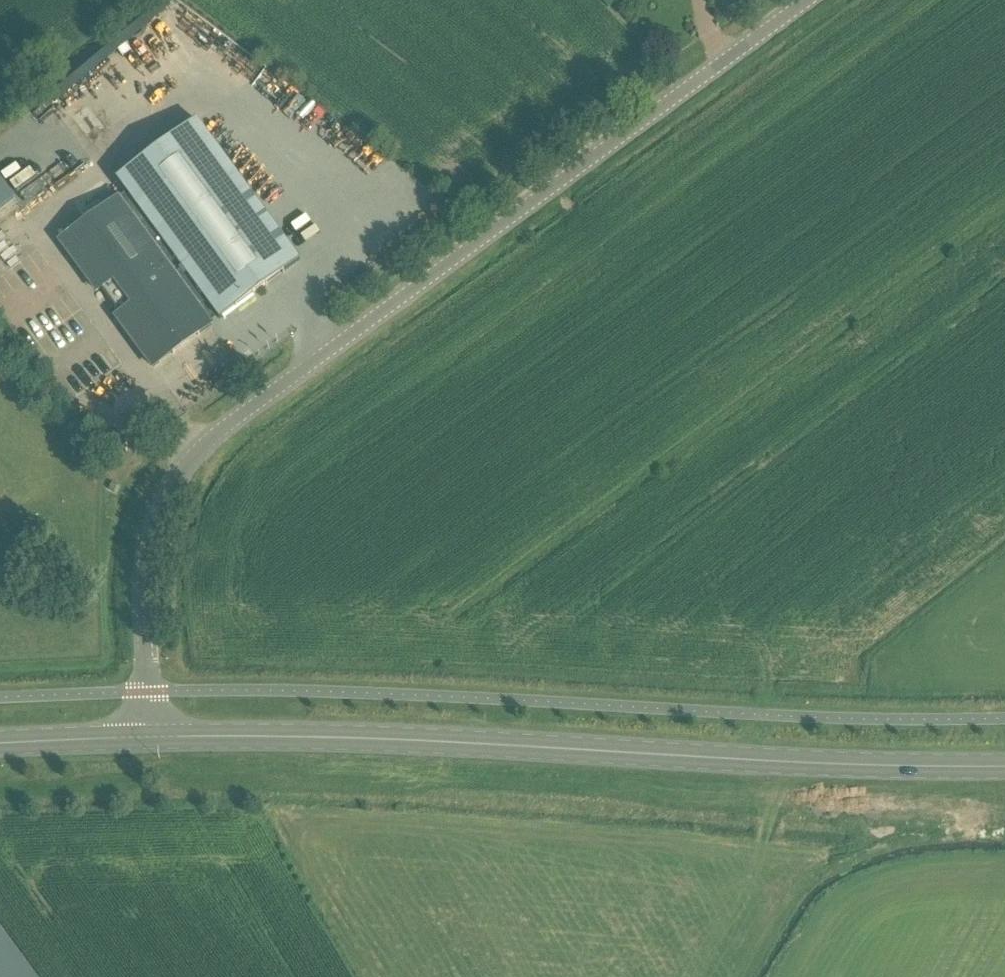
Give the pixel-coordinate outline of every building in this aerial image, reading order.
[(300,260),(198,121),(118,180),(128,193),(118,200),(118,199),(61,240),(99,290),(105,286),(125,313),(119,317),(154,367),(211,325),(199,309),(208,302),(220,319),(300,260)] [(23,155),(12,161),(20,175),(31,169),(23,155)] [(0,933),(0,976),(33,976),(0,933)]
